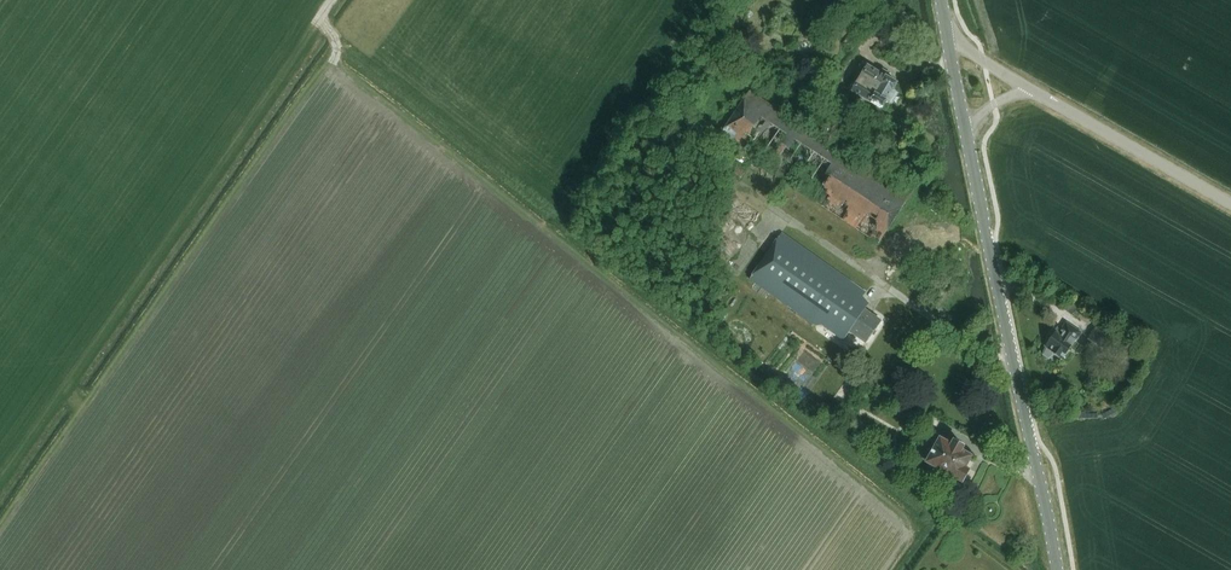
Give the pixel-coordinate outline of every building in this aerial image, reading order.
[(846,22),(839,29),(845,37),(853,30),(846,22)] [(849,36),(845,43),(857,50),(861,43),(849,36)] [(863,63),(854,78),(850,75),(843,86),(844,86),(842,89),(846,92),(848,88),(852,91),(878,107),(882,106),(886,100),(891,103),(897,92),(892,90),(896,83),(886,77),(889,72),(883,68),(880,73),(863,63)] [(744,67),(741,72),(754,80),(757,75),(744,67)] [(879,244),(910,197),(848,156),(844,156),(832,148),(831,145),(750,91),(719,138),(879,244)] [(682,129),(688,134),(698,121),(691,117),(682,129)] [(789,237),(793,232),(788,228),(784,234),(782,232),(750,276),(813,322),(822,322),(843,338),(850,329),(867,342),(882,321),(865,309),(869,303),(862,296),(865,292),(862,290),(864,288),(845,274),(843,276),(789,237)] [(946,288),(936,283),(931,292),(940,297),(946,288)] [(1076,342),(1081,333),(1066,323),(1061,330),(1058,328),(1054,333),(1053,332),(1049,334),(1045,340),(1047,341),(1045,343),(1047,344),(1045,347),(1043,354),(1048,357),(1053,352),(1063,358),(1074,341),(1076,342)] [(1107,336),(1109,334),(1095,325),(1088,336),(1101,346),(1107,336)] [(854,343),(858,337),(850,332),(846,338),(854,343)] [(1109,334),(1107,336),(1118,344),(1121,339),(1110,332),(1109,334)] [(905,402),(899,413),(911,420),(917,409),(905,402)] [(966,466),(972,456),(962,450),(964,446),(947,436),(944,440),(935,435),(927,449),(934,453),(928,463),(929,464),(927,468),(929,473),(948,484),(952,483),(955,478),(959,481),(960,479),(965,477),(968,473),(966,469),(967,467),(966,466)]
